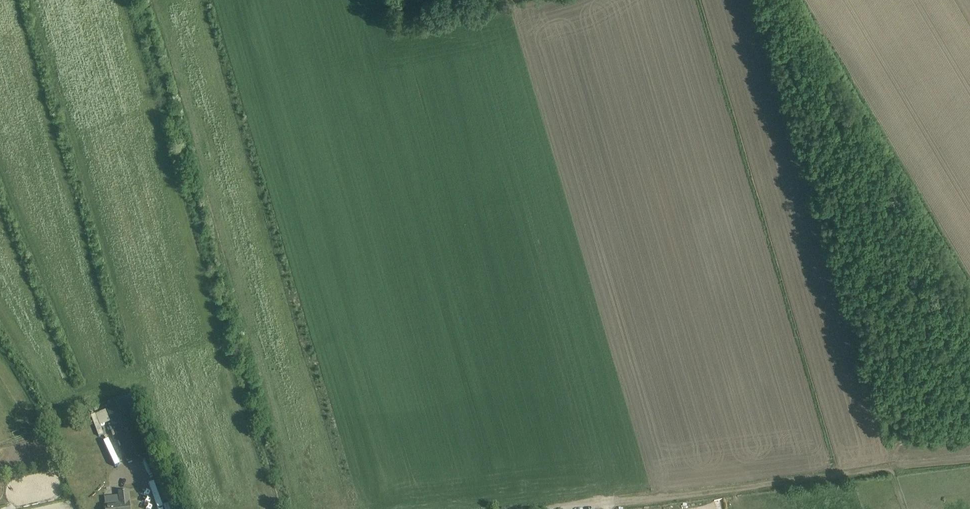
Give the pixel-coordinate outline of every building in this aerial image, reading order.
[(146,456),(124,400),(106,407),(128,463),(146,456)] [(127,491),(119,492),(120,504),(105,506),(105,508),(130,508),(129,503),(127,491)]
